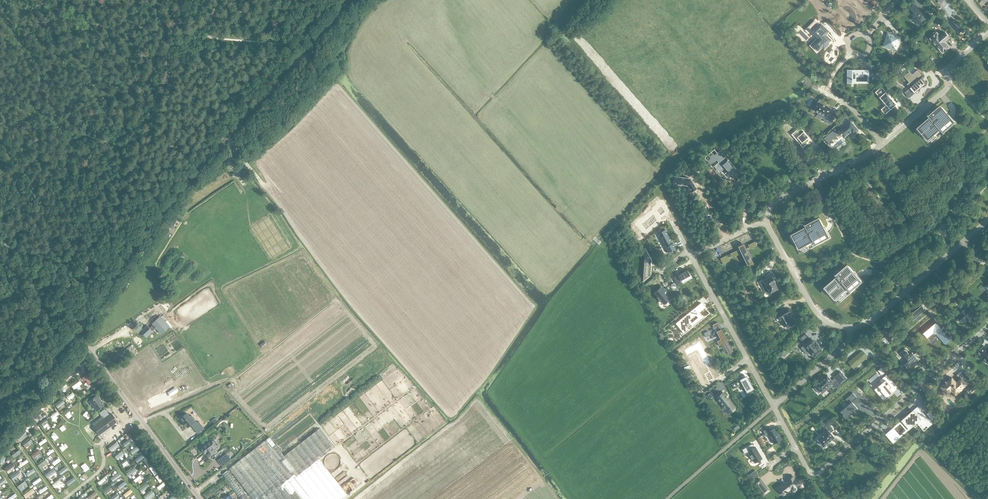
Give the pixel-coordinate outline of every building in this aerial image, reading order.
[(915,3),(910,8),(918,17),(915,20),(919,25),(930,15),(926,10),(923,13),(915,3)] [(813,42),(810,45),(816,52),(822,46),(824,49),(829,44),(828,42),(831,40),(825,35),(828,31),(821,24),(819,25),(816,21),(810,27),(813,30),(812,32),(812,33),(813,32),(820,39),(815,44),(813,42)] [(937,32),(928,40),(931,43),(932,44),(941,55),(950,47),(946,43),(945,41),(950,37),(945,32),(941,36),(937,32)] [(888,34),(884,46),(896,49),(900,38),(888,34)] [(906,79),(909,82),(907,84),(909,86),(911,84),(914,81),(916,83),(910,88),(914,93),(926,83),(922,77),(918,81),(916,80),(922,75),(918,69),(906,79)] [(848,70),(847,70),(847,79),(851,79),(852,79),(852,81),(862,81),(862,79),(869,79),(869,76),(862,76),(862,71),(853,71),(853,70),(848,70)] [(881,87),(875,92),(883,101),(881,102),(884,106),(881,109),(885,114),(897,104),(881,87)] [(814,110),(815,110),(826,116),(824,121),(831,124),(835,117),(828,114),(831,108),(831,107),(819,102),(819,101),(818,102),(819,102),(814,110)] [(929,117),(915,129),(929,146),(933,142),(955,123),(951,119),(948,116),(949,115),(948,115),(946,112),(946,113),(941,107),(936,111),(935,111),(934,111),(935,110),(934,110),(932,112),(932,113),(929,115),(928,114),(927,115),(929,117)] [(835,127),(823,138),(825,141),(827,143),(838,133),(843,138),(850,132),(852,134),(852,133),(854,135),(858,131),(857,130),(857,129),(849,120),(840,128),(839,126),(836,128),(835,127)] [(803,147),(804,146),(808,143),(807,142),(809,140),(806,136),(807,135),(800,126),(796,129),(798,132),(794,136),(803,146),(802,147),(803,147)] [(767,160),(759,168),(763,173),(771,165),(773,167),(778,162),(776,161),(778,159),(773,155),(772,156),(765,149),(760,153),(767,160)] [(711,158),(707,161),(710,164),(714,161),(716,160),(719,163),(715,166),(719,172),(725,167),(728,172),(734,168),(727,160),(725,162),(721,156),(722,154),(720,151),(715,155),(713,153),(711,154),(709,156),(711,158)] [(674,173),(672,181),(686,184),(690,190),(696,187),(689,177),(674,173)] [(667,210),(662,204),(657,209),(662,214),(667,210)] [(642,222),(647,229),(656,221),(658,219),(655,212),(642,222)] [(170,223),(168,225),(171,228),(173,225),(174,225),(177,222),(176,221),(177,220),(174,217),(173,219),(170,223)] [(806,226),(789,235),(799,254),(804,252),(829,238),(825,229),(823,226),(819,219),(813,222),(812,221),(809,222),(809,223),(806,225),(805,224),(806,226)] [(665,230),(658,234),(668,252),(675,248),(665,230)] [(745,246),(739,249),(748,268),(754,265),(745,246)] [(645,248),(643,281),(651,275),(652,260),(645,248)] [(977,254),(972,258),(976,263),(981,259),(977,254)] [(727,255),(720,258),(723,264),(730,260),(727,255)] [(836,276),(822,288),(837,305),(840,302),(863,282),(857,276),(853,272),(848,266),(843,271),(842,270),(842,269),(839,271),(839,272),(836,274),(835,273),(835,274),(836,276)] [(687,270),(673,277),(677,285),(681,283),(682,282),(681,280),(690,275),(687,270)] [(772,277),(763,281),(768,289),(765,290),(767,294),(770,293),(778,289),(774,283),(775,282),(772,277)] [(662,287),(655,293),(658,297),(657,297),(660,300),(660,299),(664,304),(671,297),(664,289),(662,287)] [(932,298),(929,300),(934,306),(940,302),(933,294),(930,296),(932,298)] [(701,316),(698,313),(699,312),(705,307),(701,302),(676,323),(676,324),(677,323),(684,332),(683,333),(684,333),(689,330),(686,327),(690,324),(693,327),(704,318),(702,315),(701,316)] [(922,305),(909,316),(913,320),(926,310),(922,305)] [(958,316),(957,319),(960,322),(963,322),(964,322),(966,320),(967,321),(972,318),(970,316),(974,313),(969,307),(966,310),(965,310),(965,309),(960,313),(961,314),(958,316)] [(786,308),(776,314),(779,320),(783,318),(785,321),(784,322),(788,328),(795,324),(786,308)] [(170,326),(160,316),(152,323),(154,325),(150,328),(147,325),(141,331),(146,336),(153,331),(152,330),(156,327),(162,334),(170,326)] [(936,322),(923,333),(926,337),(933,331),(936,331),(946,344),(951,340),(949,338),(951,336),(944,327),(942,329),(936,322)] [(721,329),(716,332),(720,339),(717,341),(719,346),(723,344),(728,354),(733,351),(725,336),(721,329)] [(805,333),(799,337),(803,342),(804,342),(805,343),(804,344),(804,345),(801,348),(807,355),(810,352),(814,356),(822,350),(818,346),(819,345),(816,342),(815,342),(811,338),(810,339),(808,338),(809,337),(805,333)] [(707,367),(706,364),(709,363),(708,359),(709,359),(699,342),(687,349),(688,350),(688,349),(690,353),(697,349),(704,361),(704,362),(705,364),(707,367)] [(977,352),(986,362),(986,363),(987,361),(987,349),(987,350),(984,346),(984,345),(977,352)] [(789,347),(781,353),(784,356),(792,350),(789,347)] [(862,351),(851,360),(856,366),(860,363),(859,362),(862,359),(861,358),(865,354),(862,351)] [(903,363),(900,366),(902,369),(905,366),(906,367),(907,368),(909,370),(913,367),(914,367),(913,366),(915,365),(914,364),(919,360),(912,352),(910,354),(908,351),(902,356),(902,357),(903,356),(908,361),(904,364),(903,363)] [(76,361),(82,370),(85,368),(79,359),(76,361)] [(71,369),(63,377),(66,379),(73,372),(71,369)] [(709,371),(704,374),(708,381),(713,379),(714,379),(710,371),(709,371)] [(817,386),(815,388),(819,393),(821,391),(822,392),(827,388),(828,390),(833,385),(836,388),(847,379),(840,371),(833,376),(835,378),(832,380),(828,375),(816,385),(817,386)] [(945,382),(941,386),(946,392),(946,391),(950,388),(955,394),(956,392),(957,393),(957,392),(961,389),(962,389),(961,388),(963,385),(967,390),(969,389),(970,391),(974,387),(971,384),(970,385),(967,382),(971,379),(966,374),(961,379),(959,380),(958,381),(958,382),(957,383),(952,377),(946,381),(945,380),(944,381),(945,382)] [(83,377),(89,385),(91,383),(86,375),(83,377)] [(747,375),(731,384),(734,388),(742,384),(745,388),(746,387),(749,392),(754,389),(747,375)] [(879,388),(877,390),(884,399),(891,393),(890,392),(892,390),(890,388),(895,384),(887,375),(881,380),(883,383),(878,386),(879,387),(879,388)] [(80,381),(72,387),(74,390),(82,384),(80,381)] [(176,388),(168,393),(170,396),(178,391),(176,388)] [(54,390),(48,397),(51,400),(57,393),(54,390)] [(711,392),(706,396),(709,400),(715,396),(711,392)] [(717,399),(716,399),(719,403),(720,403),(722,405),(721,406),(724,410),(725,409),(726,410),(729,408),(730,408),(730,407),(733,405),(723,392),(716,398),(717,399)] [(850,404),(841,411),(843,414),(842,414),(843,415),(844,415),(846,417),(854,410),(855,411),(858,408),(852,402),(857,398),(853,393),(846,399),(850,404)] [(100,399),(99,400),(96,395),(89,401),(96,411),(104,405),(100,399)] [(46,400),(40,407),(43,410),(49,403),(46,400)] [(62,401),(55,406),(57,409),(64,403),(62,401)] [(39,409),(33,416),(35,419),(42,412),(39,409)] [(101,416),(102,416),(92,424),(94,426),(93,427),(99,434),(117,421),(111,413),(109,415),(105,409),(99,413),(101,416)] [(905,417),(902,420),(909,429),(913,426),(912,425),(917,421),(918,422),(920,424),(919,425),(922,429),(931,421),(927,417),(927,418),(921,410),(917,414),(914,411),(913,410),(910,413),(910,414),(906,418),(905,417)] [(186,426),(187,427),(191,424),(198,433),(204,428),(199,421),(197,423),(191,415),(190,416),(187,413),(180,418),(183,421),(183,422),(186,426)] [(31,421),(25,427),(28,430),(34,423),(31,421)] [(819,439),(818,439),(819,440),(824,446),(828,443),(831,441),(831,440),(834,437),(835,437),(831,432),(834,430),(829,425),(826,427),(829,431),(819,439)] [(769,428),(763,431),(765,434),(768,432),(774,444),(782,439),(775,427),(770,430),(769,428)] [(347,494),(319,459),(334,447),(319,428),(284,456),(269,437),(229,468),(253,498),(258,498),(260,498),(261,498),(341,498),(347,494)] [(887,433),(886,434),(894,443),(898,439),(897,438),(899,436),(896,433),(893,429),(891,431),(890,430),(887,433)] [(23,431),(17,438),(20,441),(26,434),(23,431)] [(45,438),(37,443),(40,447),(47,441),(45,438)] [(131,438),(122,444),(125,447),(133,441),(131,438)] [(31,439),(23,445),(25,448),(33,442),(31,439)] [(204,443),(205,445),(201,447),(206,453),(207,452),(209,456),(210,455),(211,457),(218,452),(214,447),(216,446),(215,445),(217,444),(214,439),(212,440),(211,440),(209,442),(207,440),(204,443)] [(116,443),(108,449),(110,452),(118,446),(116,443)] [(752,443),(742,449),(744,453),(748,451),(750,455),(752,459),(752,458),(754,462),(760,459),(762,458),(759,454),(755,446),(754,447),(752,443)] [(137,447),(130,452),(132,455),(139,449),(137,447)] [(53,448),(45,453),(48,457),(55,451),(53,448)] [(38,449),(31,455),(33,458),(40,452),(38,449)] [(20,450),(11,455),(14,458),(18,456),(22,453),(20,450)] [(227,453),(218,460),(222,466),(231,459),(227,453)] [(137,463),(145,457),(142,454),(134,460),(137,463)] [(59,457),(51,463),(54,466),(61,460),(59,457)] [(142,460),(148,467),(151,465),(145,458),(142,460)] [(45,459),(38,465),(40,468),(48,462),(45,459)] [(129,459),(121,464),(123,467),(131,462),(129,459)] [(862,459),(850,470),(855,476),(867,466),(862,459)] [(12,463),(4,469),(6,472),(14,466),(12,463)] [(149,469),(154,476),(157,474),(152,466),(149,469)] [(66,467),(58,472),(61,476),(68,470),(66,467)] [(134,467),(125,474),(128,477),(137,471),(134,467)] [(33,468),(25,474),(28,477),(35,471),(33,468)] [(53,469),(44,475),(47,478),(55,472),(53,469)] [(240,498),(245,495),(227,470),(222,474),(240,498)] [(755,470),(749,475),(751,478),(758,474),(755,470)] [(18,472),(10,477),(13,480),(21,475),(18,472)] [(119,473),(110,480),(112,483),(121,476),(119,473)] [(140,475),(132,481),(135,484),(142,478),(140,475)] [(779,487),(778,488),(783,494),(790,488),(791,489),(791,490),(791,491),(792,491),(793,491),(793,492),(794,492),(794,491),(795,491),(796,491),(796,490),(796,489),(797,489),(797,488),(796,487),(800,487),(801,487),(802,487),(803,487),(803,486),(804,486),(804,485),(804,484),(804,483),(804,482),(804,481),(803,481),(803,480),(802,480),(801,479),(798,479),(797,479),(796,479),(795,479),(794,479),(793,476),(787,478),(788,480),(788,481),(787,481),(786,482),(785,482),(783,484),(782,485),(781,486),(779,487)] [(39,477),(32,483),(34,486),(42,480),(39,477)] [(74,477),(66,484),(68,487),(76,481),(74,477)] [(104,477),(96,482),(99,486),(106,480),(104,477)] [(119,479),(124,487),(127,485),(122,477),(119,479)] [(760,478),(754,483),(763,494),(769,490),(760,478)] [(59,480),(51,485),(54,488),(61,483),(59,480)] [(24,481),(16,487),(19,490),(27,485),(24,481)] [(147,484),(138,490),(141,493),(149,487),(147,484)] [(46,486),(38,492),(41,495),(48,489),(46,486)] [(110,487),(103,492),(105,495),(112,489),(110,487)] [(23,496),(25,498),(35,492),(32,489),(23,496)] [(130,489),(123,495),(125,498),(132,493),(130,489)]
